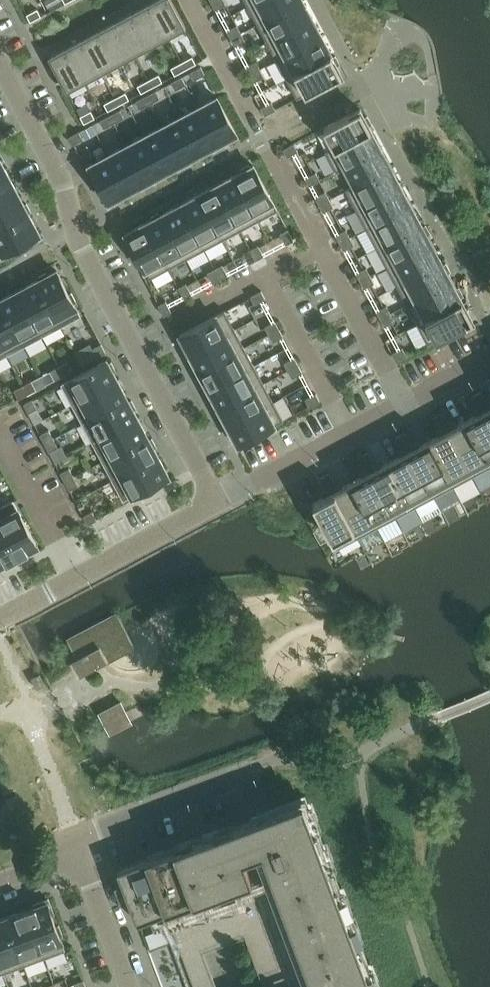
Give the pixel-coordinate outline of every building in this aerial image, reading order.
[(150,2),(168,36),(186,27),(172,0),(155,0),(150,2)] [(225,0),(216,0),(212,2),(216,9),(226,3),(225,0)] [(248,6),(258,24),(303,0),(259,0),(248,6)] [(303,0),(258,24),(267,42),(313,18),(303,0)] [(150,2),(134,11),(152,45),(168,36),(150,2)] [(42,16),(38,9),(27,14),(31,21),(42,16)] [(152,45),(134,11),(117,20),(135,54),(152,45)] [(322,36),(313,18),(267,42),(277,60),(322,36)] [(117,20),(100,29),(118,63),(135,54),(117,20)] [(242,33),(238,26),(228,31),(231,38),(242,33)] [(118,63),(100,29),(83,38),(101,72),(118,63)] [(246,39),(242,33),(231,38),(235,45),(246,39)] [(332,54),(322,36),(277,60),(287,78),(332,54)] [(83,38),(66,47),(84,81),(101,72),(83,38)] [(66,90),(84,81),(66,47),(48,56),(66,90)] [(333,57),(332,54),(287,78),(297,98),(342,74),(338,65),(340,64),(336,56),(333,57)] [(197,63),(193,56),(182,62),(186,69),(197,63)] [(186,69),(182,62),(172,67),(175,74),(186,69)] [(261,69),(258,62),(247,67),(251,74),(261,69)] [(201,67),(191,72),(195,79),(205,74),(201,67)] [(265,75),(261,69),(251,74),(254,81),(265,75)] [(163,81),(159,74),(149,80),(152,87),(163,81)] [(182,77),(172,82),(176,89),(186,84),(182,77)] [(152,87),(149,80),(138,85),(142,92),(152,87)] [(156,91),(156,90),(146,96),(150,103),(160,98),(156,91)] [(130,99),(126,92),(115,97),(119,105),(130,99)] [(150,103),(146,96),(136,101),(140,108),(150,103)] [(119,105),(115,97),(105,103),(108,110),(109,110),(119,105)] [(237,134),(218,97),(199,107),(218,144),(237,134)] [(276,109),(272,102),(262,108),(265,115),(276,109)] [(199,107),(181,117),(200,153),(218,144),(199,107)] [(365,117),(361,108),(324,128),(334,147),(326,151),(326,152),(371,128),(370,125),(372,124),(368,116),(365,117)] [(95,117),(92,110),(81,116),(85,123),(95,117)] [(124,117),(120,110),(110,115),(114,122),(124,117)] [(114,122),(110,115),(100,120),(104,128),(114,122)] [(181,117),(163,126),(182,163),(200,153),(181,117)] [(145,136),(164,172),(166,171),(168,174),(176,170),(174,167),(182,163),(163,126),(145,136)] [(381,147),(371,128),(326,152),(336,171),(381,147)] [(83,139),(80,131),(69,137),(73,144),(83,139)] [(145,136),(127,145),(146,182),(164,172),(145,136)] [(298,150),(294,144),(284,149),(288,156),(298,150)] [(127,145),(109,155),(128,192),(146,182),(127,145)] [(392,166),(381,147),(336,171),(337,172),(345,168),(355,185),(346,189),(347,190),(392,166)] [(96,177),(109,202),(128,192),(109,155),(90,165),(92,169),(90,171),(94,179),(96,177)] [(0,161),(0,184),(11,179),(1,161),(0,161)] [(278,210),(254,165),(250,167),(249,165),(242,169),(243,171),(235,175),(259,220),(278,210)] [(402,185),(392,166),(347,190),(357,209),(402,185)] [(321,180),(317,173),(306,178),(310,185),(321,180)] [(259,220),(235,175),(217,185),(241,230),(259,220)] [(0,184),(0,208),(20,197),(11,179),(0,184)] [(241,230),(217,185),(199,194),(223,239),(241,230)] [(412,204),(402,185),(357,209),(367,228),(412,204)] [(331,199),(327,192),(316,198),(320,204),(331,199)] [(223,239),(199,194),(181,204),(205,249),(223,239)] [(0,208),(0,231),(30,215),(29,213),(31,211),(27,204),(25,205),(20,197),(0,208)] [(324,211),(334,206),(331,199),(320,204),(324,211)] [(205,249),(181,204),(163,214),(187,259),(205,249)] [(422,223),(412,204),(367,228),(377,247),(422,223)] [(187,259),(163,214),(160,215),(159,212),(152,217),(153,219),(145,223),(169,268),(187,259)] [(30,215),(0,231),(0,248),(3,253),(7,251),(9,253),(17,249),(16,246),(40,234),(31,216),(30,215)] [(169,268),(145,223),(126,233),(139,258),(137,259),(141,267),(143,266),(150,278),(169,268)] [(424,227),(422,223),(377,247),(387,266),(432,242),(428,234),(430,233),(426,225),(424,227)] [(288,229),(281,233),(287,243),(294,240),(288,229)] [(351,237),(347,230),(337,236),(340,243),(351,237)] [(344,249),(355,244),(351,237),(340,243),(344,249)] [(442,261),(432,242),(387,266),(397,286),(442,261)] [(258,245),(251,249),(257,259),(264,256),(258,245)] [(251,249),(244,253),(250,263),(257,259),(251,249)] [(444,265),(442,261),(397,286),(408,305),(453,280),(448,272),(451,271),(446,263),(444,265)] [(222,264),(215,268),(221,279),(228,275),(222,264)] [(215,268),(208,272),(214,282),(221,279),(215,268)] [(371,275),(368,268),(357,274),(361,281),(371,275)] [(48,275),(46,273),(39,277),(40,279),(37,281),(61,326),(81,316),(74,303),(77,301),(72,293),(70,294),(57,270),(48,275)] [(371,275),(361,281),(364,288),(375,282),(371,275)] [(457,289),(453,280),(408,305),(418,324),(463,300),(461,296),(463,295),(459,288),(457,289)] [(37,281),(19,290),(43,336),(61,326),(37,281)] [(186,284),(179,287),(185,298),(192,294),(186,284)] [(19,290),(1,300),(25,345),(43,336),(19,290)] [(265,298),(262,291),(251,297),(255,304),(265,298)] [(0,300),(0,341),(7,355),(25,345),(1,300),(0,300)] [(464,303),(463,300),(418,324),(428,344),(473,319),(469,310),(471,309),(467,301),(464,303)] [(166,301),(159,305),(164,316),(171,312),(166,301)] [(392,313),(388,306),(377,312),(381,319),(392,313)] [(235,329),(225,310),(180,334),(182,338),(179,339),(183,347),(186,345),(190,353),(235,329)] [(385,326),(395,320),(392,313),(381,319),(385,326)] [(280,329),(276,322),(265,327),(269,335),(280,329)] [(200,371),(245,347),(235,329),(190,353),(200,371)] [(284,336),(280,329),(269,335),(273,342),(284,336)] [(101,344),(93,348),(98,356),(106,352),(101,344)] [(209,389),(254,365),(245,347),(200,371),(209,389)] [(407,355),(403,348),(393,354),(397,361),(407,355)] [(299,365),(295,358),(285,363),(288,371),(299,365)] [(107,360),(62,384),(72,404),(118,380),(113,371),(116,370),(112,362),(109,363),(107,360)] [(68,361),(59,366),(64,375),(73,370),(68,361)] [(219,407),(264,383),(254,365),(209,389),(219,407)] [(303,372),(299,365),(288,371),(292,378),(303,372)] [(59,366),(51,371),(56,379),(64,375),(59,366)] [(118,380),(72,404),(83,423),(128,399),(118,380)] [(32,381),(23,385),(28,394),(36,389),(32,381)] [(228,425),(274,401),(264,383),(219,407),(228,425)] [(23,385),(15,390),(19,398),(28,394),(23,385)] [(481,391),(472,396),(476,403),(485,398),(481,391)] [(320,401),(316,394),(306,400),(309,407),(320,401)] [(485,398),(476,403),(481,412),(486,410),(489,408),(485,398)] [(128,399),(83,423),(93,442),(138,418),(134,409),(136,408),(132,400),(130,402),(128,399)] [(33,400),(25,404),(29,412),(37,408),(33,400)] [(238,444),(284,420),(274,401),(228,425),(233,433),(230,435),(234,442),(237,441),(238,444)] [(467,420),(489,464),(489,418),(486,410),(481,412),(467,420)] [(443,411),(434,416),(438,423),(447,419),(443,411)] [(138,418),(93,442),(103,461),(148,437),(138,418)] [(447,419),(438,423),(443,433),(447,430),(452,428),(447,419)] [(447,430),(472,476),(489,466),(489,464),(467,420),(452,428),(447,430)] [(443,433),(428,441),(453,486),(472,476),(447,430),(443,433)] [(49,431),(41,435),(46,442),(53,438),(49,431)] [(405,432),(396,436),(400,444),(409,439),(405,432)] [(148,437),(103,461),(113,480),(159,456),(154,447),(157,446),(152,438),(150,440),(148,437)] [(53,439),(46,444),(50,451),(58,447),(53,439)] [(409,439),(400,444),(405,453),(409,451),(414,448),(409,439)] [(414,448),(409,451),(434,496),(453,486),(428,441),(414,448)] [(405,453),(390,461),(415,506),(434,496),(409,451),(405,453)] [(367,452),(358,457),(362,464),(370,459),(367,452)] [(159,456),(113,480),(124,500),(137,493),(138,495),(146,491),(145,488),(169,476),(159,456)] [(370,459),(362,464),(367,473),(371,471),(375,469),(370,459)] [(375,469),(371,471),(395,517),(415,506),(390,461),(375,469)] [(69,469),(62,473),(66,481),(74,476),(69,469)] [(367,473),(352,481),(376,527),(395,517),(371,471),(367,473)] [(328,472),(320,477),(324,484),(332,480),(328,472)] [(74,478),(66,482),(70,489),(78,485),(74,478)] [(332,480),(324,484),(329,494),(333,491),(337,489),(332,480)] [(337,489),(333,491),(357,537),(376,527),(352,481),(337,489)] [(329,494),(313,502),(337,548),(357,537),(333,491),(329,494)] [(14,500),(0,507),(0,523),(18,556),(21,555),(22,557),(30,553),(29,551),(38,546),(14,500)] [(92,512),(85,516),(89,524),(96,520),(92,512)] [(0,523),(0,566),(18,556),(0,523)] [(128,632),(118,614),(73,636),(78,657),(72,660),(78,671),(106,656),(101,646),(128,632)] [(33,677),(35,681),(38,688),(45,684),(40,674),(33,677)] [(121,702),(100,713),(104,720),(111,733),(131,722),(125,710),(121,702)] [(118,869),(138,921),(169,910),(253,878),(245,856),(263,850),(270,870),(271,870),(315,986),(374,986),(304,799),(234,825),(118,869)] [(35,906),(26,910),(44,958),(66,950),(60,936),(63,935),(59,926),(57,926),(52,914),(54,914),(49,899),(34,904),(35,906)] [(26,910),(6,917),(24,966),(44,958),(26,910)] [(0,919),(0,962),(4,973),(24,966),(6,917),(0,919)]
